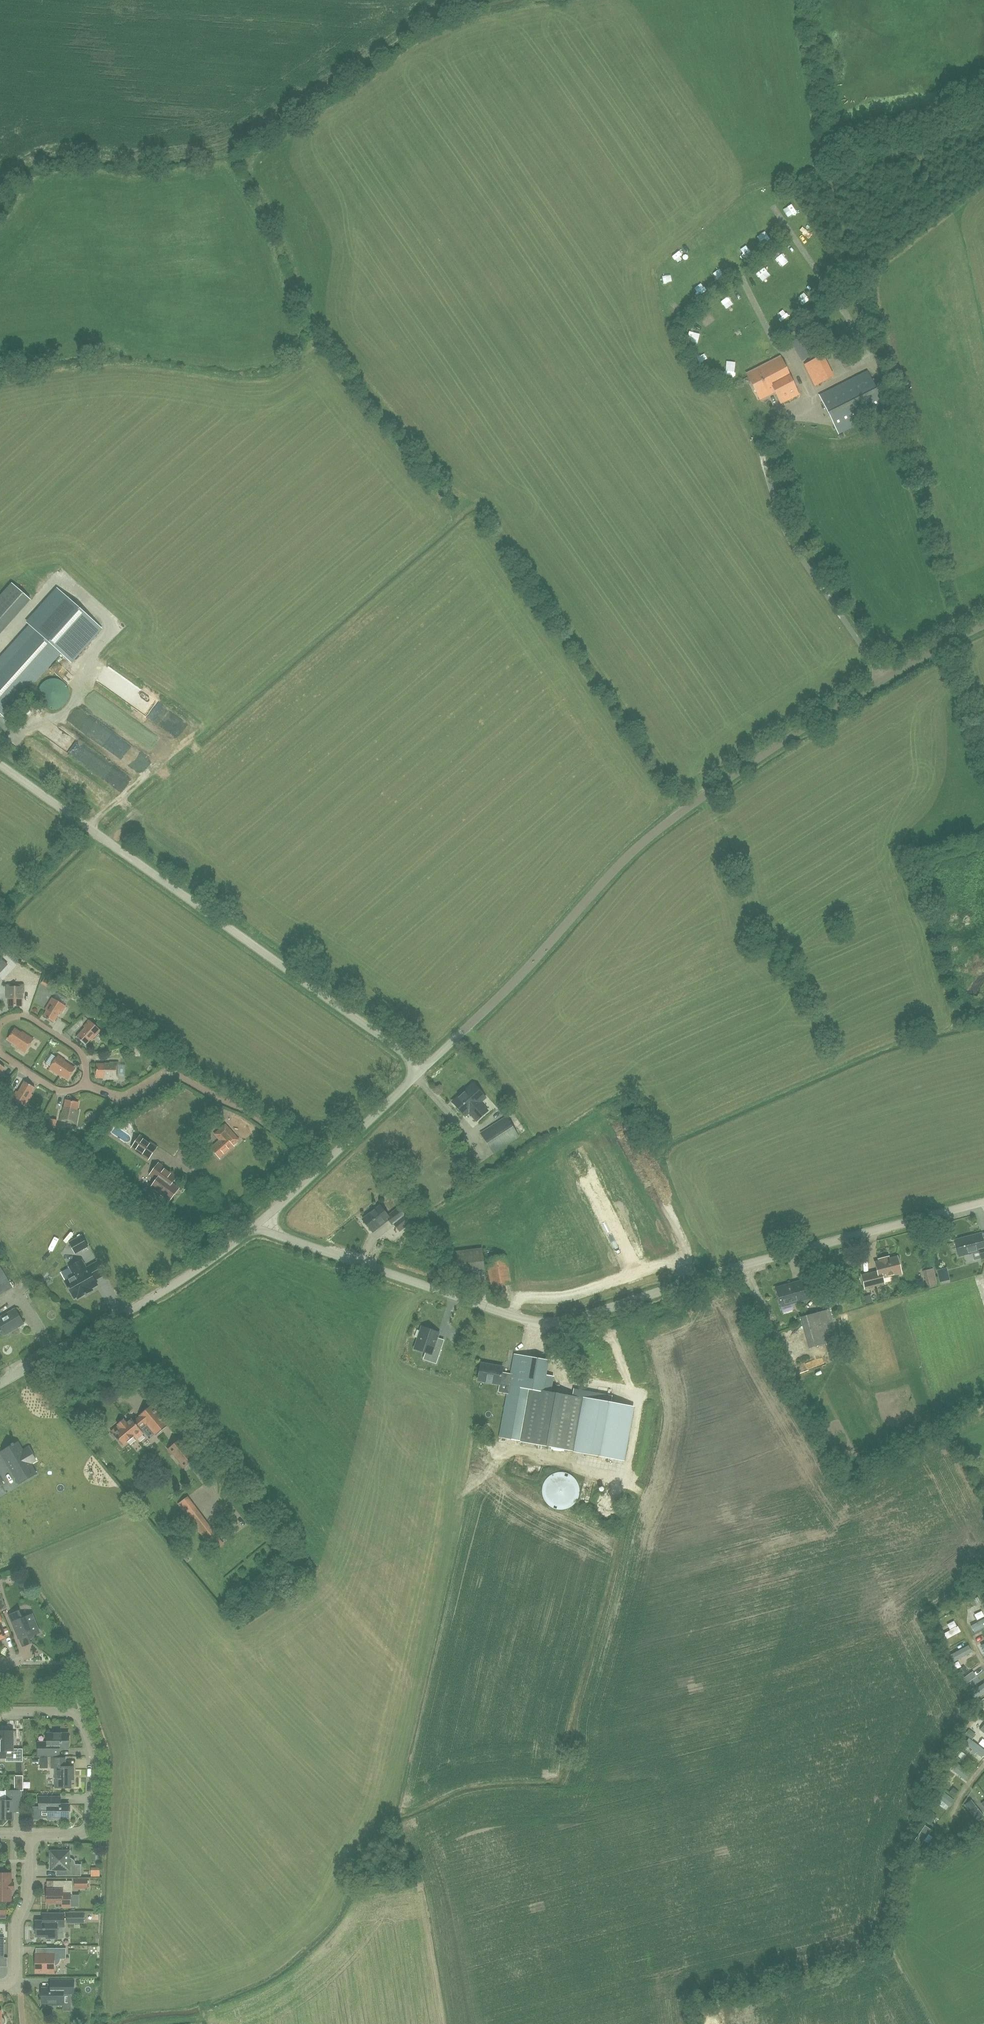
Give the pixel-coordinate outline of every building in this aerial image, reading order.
[(820,175),(816,178),(821,186),(826,183),(820,175)] [(854,228),(848,236),(855,240),(860,232),(854,228)] [(758,236),(763,245),(771,240),(767,231),(758,236)] [(802,361),(817,351),(807,334),(791,343),(802,361)] [(815,387),(834,377),(823,355),(804,365),(815,387)] [(780,357),(765,365),(778,391),(775,392),(781,403),(799,394),(780,357)] [(778,391),(765,365),(747,374),(760,400),(775,392),(778,391)] [(839,434),(887,410),(868,371),(819,395),(839,434)] [(0,598),(0,638),(33,600),(14,583),(0,598)] [(13,644),(0,658),(0,713),(4,717),(62,652),(71,661),(101,628),(58,589),(28,622),(30,624),(13,644)] [(69,695),(69,694),(69,693),(69,691),(69,690),(68,689),(68,687),(67,686),(66,685),(66,684),(65,683),(64,682),(62,681),(61,680),(60,680),(59,679),(57,679),(56,678),(55,678),(53,678),(52,678),(51,678),(49,679),(48,679),(47,680),(45,680),(44,681),(43,682),(42,683),(41,684),(40,685),(40,686),(39,687),(38,689),(38,690),(38,691),(38,693),(38,694),(38,695),(38,697),(38,698),(38,699),(39,701),(40,702),(40,703),(41,704),(42,705),(43,706),(44,707),(45,708),(47,708),(48,709),(49,709),(51,710),(52,710),(53,710),(55,710),(56,710),(57,709),(59,709),(60,708),(61,708),(62,707),(64,706),(65,705),(65,704),(66,703),(67,702),(68,701),(68,699),(69,698),(69,697),(69,695)] [(9,974),(14,980),(21,974),(16,968),(9,974)] [(44,1007),(52,985),(43,982),(35,1004),(44,1007)] [(9,1006),(21,1006),(21,993),(23,993),(23,985),(7,985),(7,998),(9,998),(9,1006)] [(42,1017),(53,1023),(59,1012),(61,1013),(65,1006),(51,998),(45,1009),(46,1010),(42,1017)] [(76,1037),(85,1045),(90,1039),(92,1041),(100,1031),(88,1020),(83,1026),(85,1027),(76,1037)] [(18,1048),(24,1052),(33,1039),(22,1031),(21,1033),(15,1029),(8,1039),(19,1046),(18,1048)] [(64,1061),(65,1060),(58,1055),(49,1068),(60,1076),(61,1074),(67,1079),(74,1069),(64,1061)] [(104,1078),(117,1078),(117,1062),(110,1062),(110,1064),(96,1064),(96,1076),(104,1076),(104,1078)] [(18,1092),(16,1091),(12,1098),(26,1106),(32,1095),(30,1094),(34,1087),(24,1081),(18,1092)] [(477,1121),(488,1111),(480,1102),(485,1097),(473,1084),(467,1089),(468,1090),(453,1103),(465,1116),(469,1112),(477,1121)] [(78,1103),(66,1100),(63,1113),(61,1113),(60,1120),(75,1124),(78,1111),(76,1110),(78,1103)] [(506,1117),(481,1133),(494,1154),(519,1137),(506,1117)] [(57,1121),(50,1120),(48,1128),(55,1130),(57,1121)] [(189,1138),(196,1143),(206,1129),(198,1124),(189,1138)] [(233,1145),(239,1140),(226,1125),(215,1134),(220,1139),(210,1148),(219,1159),(234,1146),(233,1145)] [(140,1136),(132,1147),(149,1159),(157,1147),(140,1136)] [(147,1196),(151,1199),(161,1206),(167,1198),(170,1200),(178,1188),(171,1183),(176,1177),(159,1164),(150,1174),(157,1179),(152,1187),(153,1188),(147,1196)] [(464,1189),(470,1185),(466,1177),(459,1181),(464,1189)] [(392,1224),(393,1223),(400,1231),(411,1222),(398,1207),(388,1215),(379,1205),(362,1219),(372,1231),(387,1219),(392,1224)] [(683,1240),(690,1237),(678,1213),(672,1217),(683,1240)] [(983,1258),(983,1239),(982,1240),(981,1234),(955,1240),(959,1256),(980,1250),(982,1259),(983,1258)] [(81,1236),(69,1243),(75,1253),(87,1246),(81,1236)] [(452,1273),(467,1271),(483,1269),(481,1248),(449,1252),(452,1273)] [(491,1287),(511,1284),(506,1256),(486,1259),(491,1287)] [(901,1273),(897,1257),(889,1260),(888,1257),(879,1260),(880,1262),(875,1263),(878,1272),(862,1276),(865,1288),(884,1283),(883,1278),(901,1273)] [(87,1295),(86,1293),(86,1292),(91,1290),(90,1289),(91,1288),(97,1285),(94,1280),(104,1275),(97,1262),(86,1268),(81,1260),(69,1267),(74,1276),(65,1281),(69,1288),(68,1289),(68,1290),(70,1290),(74,1298),(77,1296),(78,1298),(85,1294),(85,1295),(87,1295)] [(933,1267),(923,1270),(927,1287),(937,1284),(933,1267)] [(11,1288),(0,1268),(0,1294),(11,1288)] [(771,1289),(765,1290),(770,1308),(779,1305),(785,1303),(786,1306),(795,1303),(797,1309),(799,1309),(807,1307),(805,1302),(804,1296),(806,1295),(802,1282),(792,1285),(791,1283),(781,1286),(780,1284),(771,1287),(771,1289)] [(2,1336),(24,1324),(15,1309),(0,1318),(0,1332),(2,1336)] [(833,1311),(803,1316),(808,1348),(829,1345),(827,1336),(837,1334),(833,1311)] [(438,1332),(422,1327),(415,1349),(425,1352),(423,1359),(436,1363),(440,1349),(433,1346),(438,1332)] [(632,1407),(584,1398),(542,1391),(548,1360),(514,1354),(511,1374),(502,1372),(503,1367),(481,1363),(478,1380),(509,1385),(499,1437),(521,1441),(521,1442),(623,1460),(632,1407)] [(810,1370),(826,1364),(824,1359),(808,1365),(810,1370)] [(146,1424),(156,1435),(169,1424),(152,1403),(139,1415),(140,1417),(134,1422),(131,1418),(126,1423),(123,1419),(117,1424),(118,1425),(110,1431),(112,1433),(111,1434),(114,1438),(115,1437),(122,1446),(133,1437),(136,1440),(144,1433),(140,1429),(146,1424)] [(197,1457),(181,1437),(169,1448),(180,1462),(185,1467),(197,1457)] [(28,1478),(36,1474),(29,1463),(35,1460),(28,1449),(23,1452),(17,1443),(14,1444),(13,1443),(11,1444),(12,1446),(4,1451),(1,1452),(6,1461),(19,1483),(28,1478)] [(580,1493),(580,1492),(580,1490),(580,1488),(579,1487),(579,1485),(578,1484),(577,1482),(576,1481),(575,1479),(574,1478),(573,1477),(572,1476),(570,1475),(569,1474),(567,1474),(566,1473),(564,1473),(563,1473),(561,1473),(559,1473),(558,1473),(556,1473),(554,1474),(553,1474),(551,1475),(550,1476),(549,1477),(547,1478),(546,1479),(545,1481),(544,1482),(544,1484),(543,1485),(542,1487),(542,1488),(542,1490),(542,1492),(542,1493),(542,1495),(542,1497),(543,1498),(544,1500),(544,1501),(545,1503),(546,1504),(547,1505),(549,1506),(550,1507),(551,1508),(553,1509),(554,1510),(556,1510),(558,1510),(559,1511),(561,1511),(563,1511),(564,1510),(566,1510),(567,1510),(569,1509),(570,1508),(572,1507),(573,1506),(574,1505),(575,1504),(576,1503),(577,1501),(578,1500),(579,1498),(579,1497),(580,1495),(580,1493)] [(581,1491),(580,1497),(595,1499),(596,1493),(581,1491)] [(208,1542),(216,1536),(186,1497),(179,1503),(208,1542)] [(967,1614),(983,1605),(980,1600),(964,1608),(967,1614)] [(19,1611),(9,1615),(18,1638),(28,1635),(29,1638),(35,1636),(34,1635),(39,1632),(32,1615),(24,1618),(23,1615),(19,1611)] [(960,1626),(946,1634),(948,1640),(963,1632),(960,1626)] [(966,1678),(970,1683),(982,1674),(978,1668),(966,1678)] [(6,1758),(13,1758),(13,1731),(0,1731),(0,1758),(6,1758)] [(47,1743),(38,1743),(38,1754),(59,1754),(59,1748),(69,1748),(69,1734),(47,1734),(47,1743)] [(961,1750),(973,1765),(978,1760),(966,1745),(961,1750)] [(40,1758),(40,1768),(48,1768),(47,1758),(40,1758)] [(73,1779),(73,1767),(65,1767),(65,1758),(52,1758),(52,1768),(56,1768),(56,1787),(70,1787),(70,1779),(73,1779)] [(958,1763),(953,1769),(968,1780),(973,1774),(958,1763)] [(933,1796),(949,1809),(956,1801),(940,1788),(933,1796)] [(982,1801),(980,1795),(983,1794),(982,1788),(971,1792),(974,1800),(970,1801),(976,1819),(983,1817),(983,1801),(982,1801)] [(13,1812),(21,1812),(20,1791),(5,1791),(6,1791),(0,1791),(0,1819),(13,1819),(13,1812)] [(61,1804),(61,1797),(39,1797),(39,1809),(40,1809),(40,1818),(46,1818),(48,1819),(61,1819),(62,1818),(69,1818),(69,1812),(70,1811),(70,1807),(69,1806),(69,1804),(61,1804)] [(71,1858),(70,1858),(70,1851),(51,1851),(51,1871),(57,1871),(57,1876),(81,1876),(81,1864),(75,1864),(75,1863),(75,1862),(74,1861),(74,1860),(73,1859),(72,1859),(71,1858)] [(11,1883),(11,1873),(0,1873),(0,1901),(11,1901),(11,1889),(13,1889),(13,1883),(11,1883)] [(72,1895),(72,1881),(54,1881),(54,1887),(55,1887),(55,1889),(47,1889),(47,1903),(63,1903),(63,1907),(71,1907),(71,1895),(72,1895)] [(83,1913),(67,1913),(67,1922),(83,1922),(83,1913)] [(43,1914),(43,1921),(36,1921),(36,1936),(46,1936),(46,1938),(57,1938),(57,1926),(64,1926),(64,1914),(43,1914)] [(36,1954),(36,1958),(36,1972),(55,1972),(55,1966),(56,1965),(57,1965),(58,1964),(59,1963),(59,1962),(60,1961),(60,1960),(60,1959),(66,1959),(66,1948),(46,1948),(46,1954),(36,1954)] [(48,2005),(63,2005),(63,1994),(74,1994),(74,1980),(51,1980),(51,1988),(40,1988),(40,1997),(42,1997),(42,2003),(48,2003),(48,2005)]
